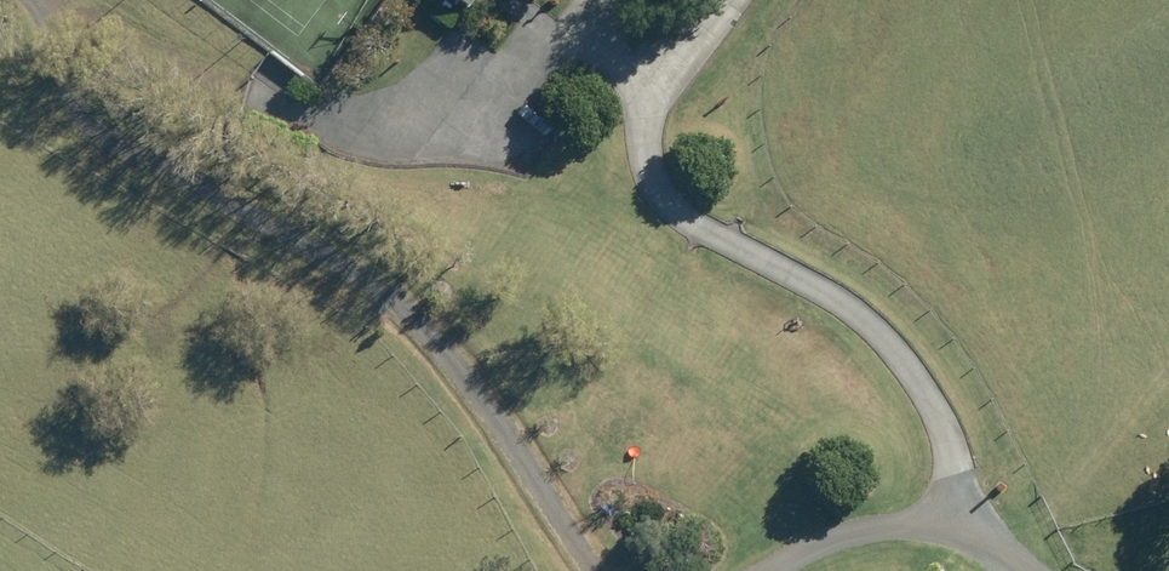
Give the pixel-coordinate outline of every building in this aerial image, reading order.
[(476,9),(482,0),(464,0),(476,9)]
